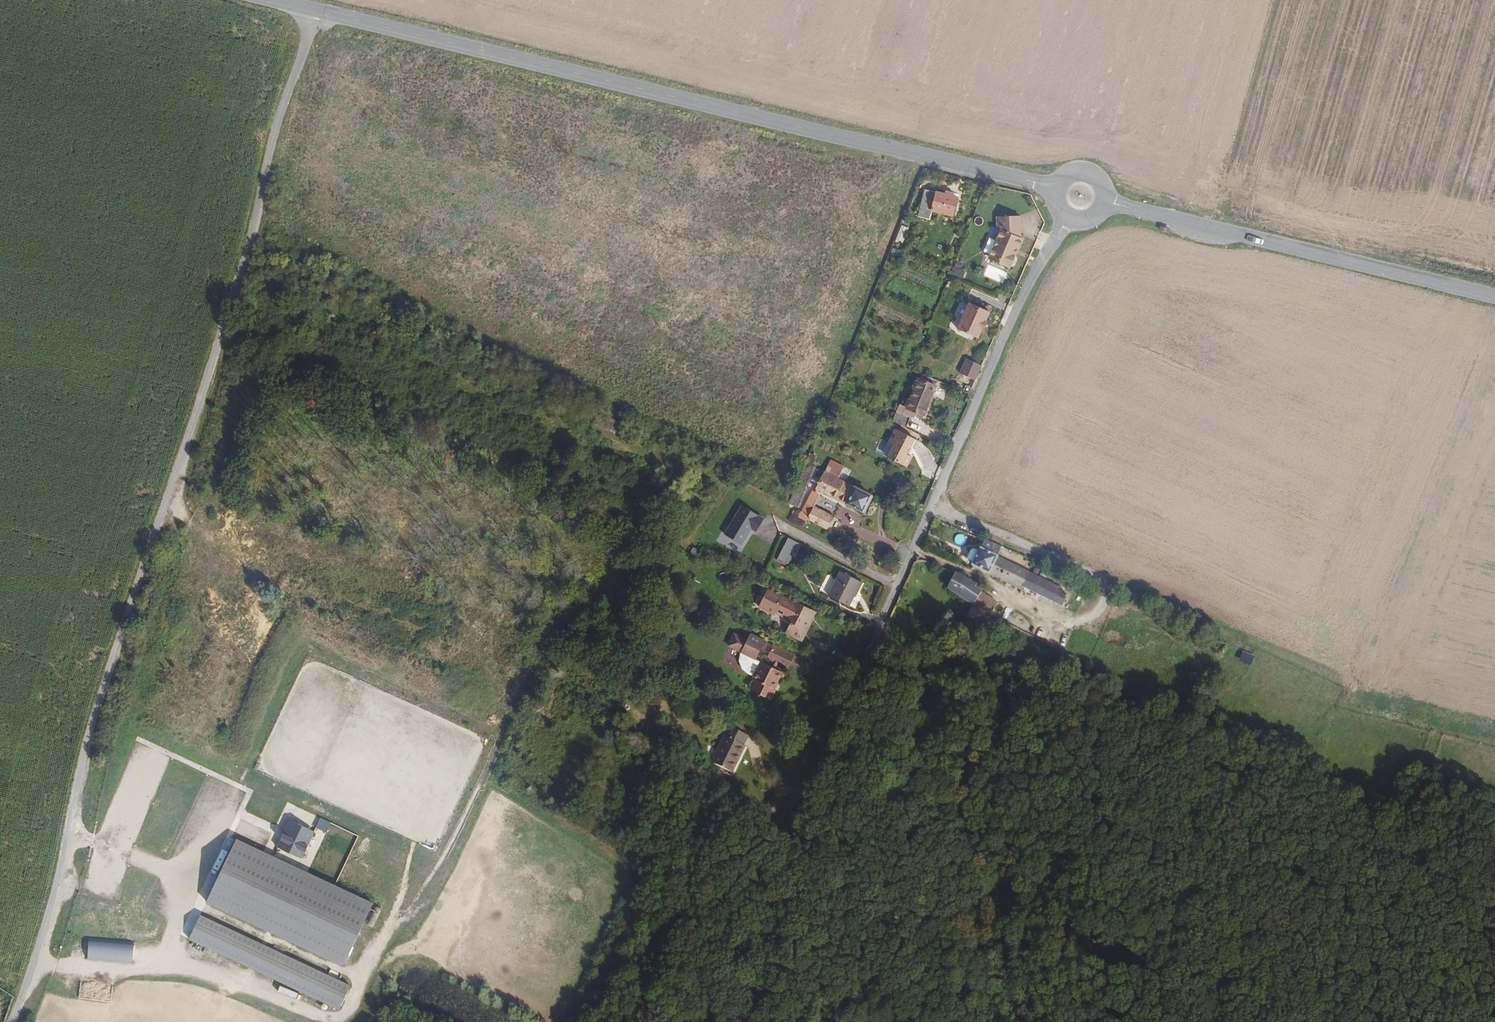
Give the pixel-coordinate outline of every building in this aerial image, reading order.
[(954,217),(959,197),(956,197),(956,194),(947,191),(946,195),(928,190),(921,215),(933,218),(935,211),(954,217)] [(998,236),(989,263),(1011,272),(1022,240),(1021,216),(997,217),(998,236)] [(906,234),(910,222),(905,220),(900,232),(906,234)] [(980,343),(992,317),(971,307),(959,333),(980,343)] [(981,367),(967,360),(959,375),(974,382),(981,367)] [(926,419),(938,386),(922,380),(910,413),(926,419)] [(906,426),(910,417),(897,411),(893,420),(906,426)] [(909,457),(916,441),(896,433),(890,446),(895,448),(890,461),(909,470),(914,459),(909,457)] [(812,465),(817,457),(810,453),(806,462),(812,465)] [(836,477),(842,465),(829,459),(823,471),(836,477)] [(799,505),(815,467),(812,465),(806,462),(790,501),(799,505)] [(836,477),(823,471),(814,488),(864,513),(870,501),(869,500),(872,494),(836,477)] [(819,494),(812,490),(801,511),(797,517),(806,520),(807,517),(810,511),(808,510),(810,506),(812,507),(819,494)] [(834,515),(813,505),(812,507),(810,506),(808,510),(810,511),(807,517),(828,527),(834,515)] [(765,518),(742,506),(724,537),(743,548),(752,532),(756,534),(765,518)] [(797,517),(801,511),(795,508),(789,519),(802,527),(806,520),(797,517)] [(773,554),(772,556),(788,564),(794,552),(796,553),(801,543),(794,539),(782,533),(778,543),(773,554)] [(973,565),(991,573),(998,557),(1003,547),(985,539),(973,565)] [(998,557),(991,573),(991,574),(1014,584),(1024,589),(1025,587),(1032,572),(998,557)] [(968,576),(969,575),(958,570),(949,590),(959,595),(968,576)] [(1059,589),(1060,585),(1032,572),(1025,587),(1047,598),(1062,605),(1067,593),(1059,589)] [(852,609),(862,586),(841,576),(830,599),(852,609)] [(975,603),(984,586),(980,584),(980,582),(968,576),(959,595),(975,603)] [(987,609),(996,592),(984,586),(975,603),(987,609)] [(994,616),(1004,596),(996,592),(987,609),(985,612),(984,616),(992,620),(994,616)] [(810,624),(814,616),(771,593),(762,611),(785,623),(784,624),(794,630),(789,639),(801,645),(812,625),(810,624)] [(985,612),(987,609),(975,603),(968,617),(984,616),(985,612)] [(969,625),(984,623),(984,616),(968,617),(969,625)] [(767,638),(750,630),(748,636),(736,630),(731,642),(744,648),(742,657),(745,667),(753,673),(752,676),(757,679),(754,687),(774,696),(778,687),(772,685),(780,667),(778,666),(781,660),(774,656),(771,663),(759,656),(767,638)] [(798,654),(776,642),(770,654),(774,656),(781,660),(792,666),(798,654)] [(731,782),(744,755),(740,753),(749,735),(731,726),(710,771),(731,782)] [(777,814),(784,797),(773,793),(766,808),(777,814)] [(277,847),(301,858),(314,831),(290,820),(277,847)] [(207,902),(343,966),(373,903),(237,839),(207,902)] [(189,939),(339,1009),(350,986),(200,916),(189,939)] [(181,934),(189,938),(195,925),(187,921),(181,934)] [(88,940),(87,958),(132,961),(134,944),(88,940)] [(189,942),(185,950),(205,959),(208,951),(189,942)] [(87,983),(87,994),(95,994),(95,1000),(112,1001),(112,984),(87,983)]
